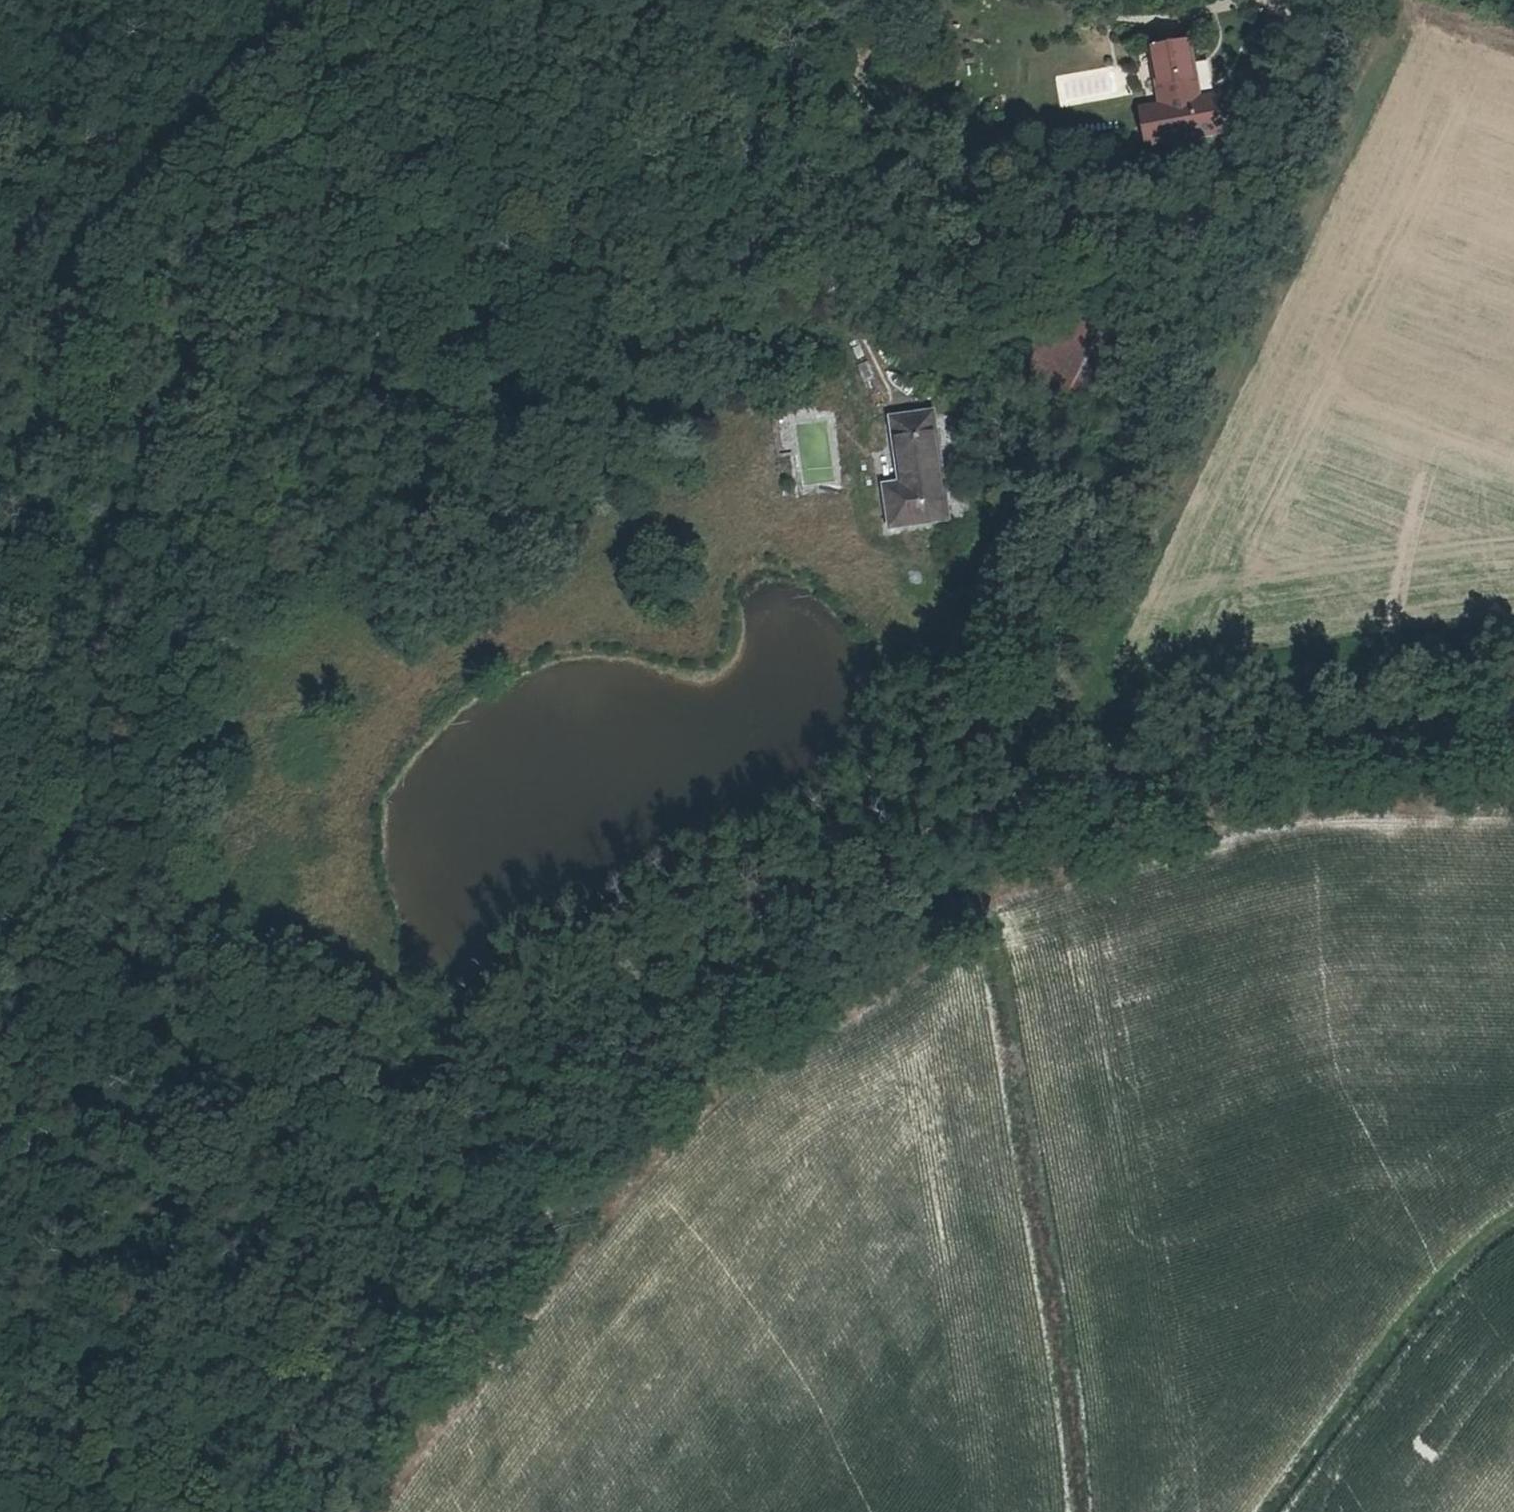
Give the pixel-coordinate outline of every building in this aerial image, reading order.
[(1234,106),(1226,76),(1204,81),(1202,73),(1187,17),(1155,25),(1169,79),(1143,85),(1153,127),(1234,106)] [(1204,81),(1226,76),(1224,68),(1202,73),(1204,81)] [(1055,74),(1057,104),(1126,99),(1125,84),(1114,85),(1113,70),(1055,74)] [(945,401),(912,407),(916,469),(905,471),(910,511),(956,504),(945,401)]
